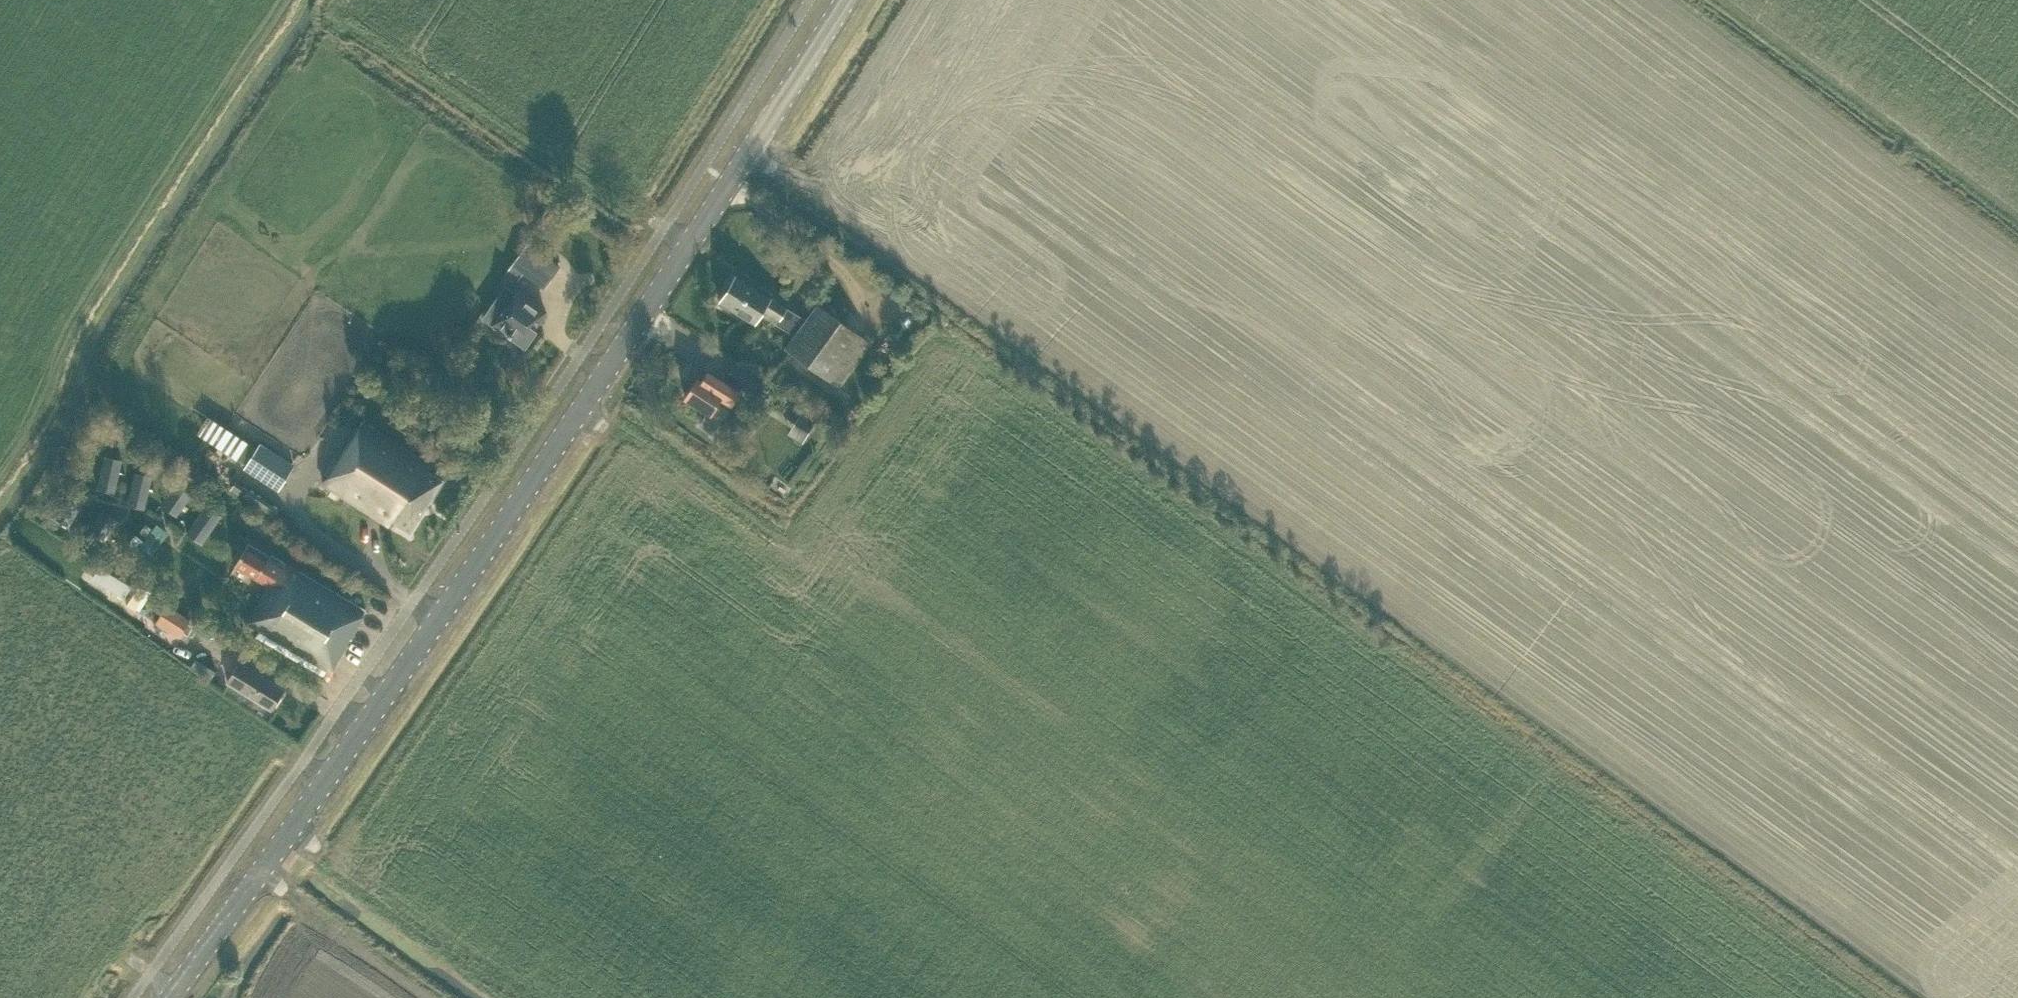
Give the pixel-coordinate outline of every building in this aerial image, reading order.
[(543,288),(558,266),(527,244),(512,265),(543,288)] [(727,288),(719,301),(753,323),(761,310),(778,320),(784,309),(767,298),(769,294),(758,287),(757,290),(736,277),(728,289),(727,288)] [(514,294),(505,288),(484,318),(527,348),(537,332),(532,329),(544,311),(516,292),(514,294)] [(785,348),(838,387),(870,344),(817,305),(785,348)] [(724,379),(751,396),(762,379),(735,362),(724,379)] [(707,373),(701,382),(697,379),(685,398),(708,413),(699,425),(712,433),(726,411),(716,404),(720,398),(730,405),(738,392),(707,373)] [(794,428),(808,435),(814,420),(800,414),(794,428)] [(409,532),(442,481),(426,471),(430,466),(361,423),(323,484),(391,527),(394,522),(409,532)] [(244,468),(278,490),(293,466),(259,444),(244,468)] [(116,485),(122,460),(104,456),(99,482),(116,485)] [(134,473),(128,498),(146,502),(152,477),(134,473)] [(190,495),(175,486),(161,507),(176,517),(190,495)] [(52,518),(69,528),(86,498),(69,488),(52,518)] [(186,535),(201,545),(221,517),(205,506),(186,535)] [(101,511),(83,541),(98,551),(117,521),(101,511)] [(151,530),(145,525),(139,532),(145,537),(151,530)] [(156,526),(144,542),(135,535),(128,543),(138,551),(142,546),(151,553),(166,534),(156,526)] [(259,631),(255,636),(325,678),(365,609),(270,554),(269,556),(248,543),(234,566),(269,586),(264,595),(263,594),(245,623),(259,631)] [(178,639),(189,621),(166,607),(155,625),(178,639)] [(283,691),(238,663),(227,682),(271,709),(283,691)]
